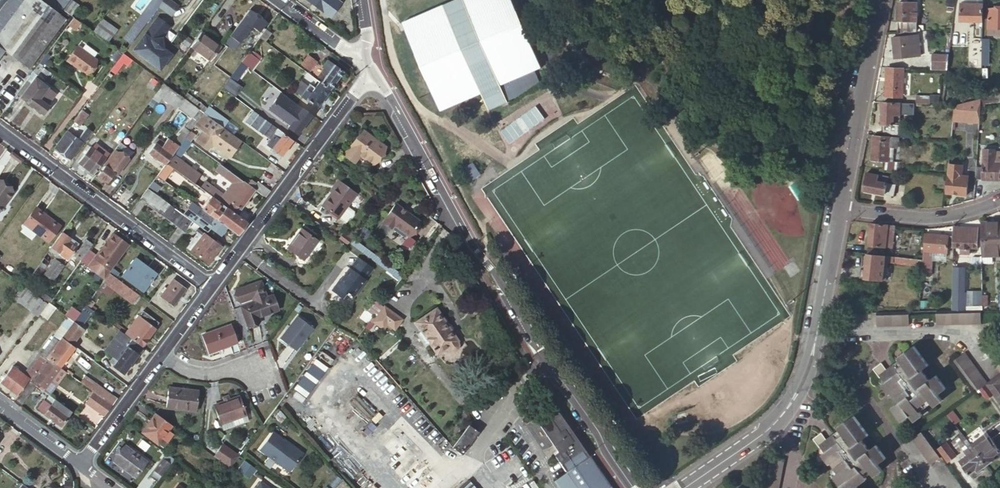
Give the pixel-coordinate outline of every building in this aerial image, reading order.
[(65,19),(39,0),(7,0),(0,10),(0,60),(7,50),(32,67),(65,19)] [(69,14),(63,9),(61,8),(50,0),(39,0),(65,19),(69,14)] [(74,17),(75,18),(83,7),(74,0),(70,0),(63,9),(69,14),(74,17)] [(132,43),(158,6),(163,0),(154,0),(126,38),(132,43)] [(172,15),(178,7),(169,0),(163,0),(158,6),(171,15),(172,15)] [(324,12),(333,0),(308,0),(324,12)] [(402,23),(440,111),(481,94),(488,111),(508,102),(507,101),(501,86),(534,72),(542,69),(512,0),(455,0),(402,23)] [(899,1),(898,33),(917,31),(917,25),(917,4),(917,2),(899,1)] [(983,20),(984,3),(961,2),(960,20),(983,20)] [(926,4),(917,4),(917,25),(926,25),(926,4)] [(988,8),(988,33),(999,33),(999,8),(988,8)] [(267,22),(250,9),(226,41),(236,49),(253,26),(260,31),(267,22)] [(74,17),(68,25),(75,30),(81,22),(75,18),(74,17)] [(170,26),(157,17),(133,50),(160,70),(171,54),(163,48),(161,38),(170,26)] [(93,31),(108,42),(118,30),(102,18),(93,31)] [(272,33),(267,29),(260,38),(265,41),(272,33)] [(194,42),(191,46),(211,60),(222,47),(201,32),(194,42)] [(909,35),(892,37),(895,58),(911,56),(910,48),(915,47),(915,42),(920,41),(919,32),(909,34),(909,35)] [(171,43),(178,48),(184,40),(177,36),(171,43)] [(193,42),(186,37),(184,40),(178,48),(185,53),(193,42)] [(97,61),(78,47),(67,61),(86,74),(97,61)] [(249,52),(242,62),(253,70),(261,60),(249,52)] [(124,53),(108,74),(119,82),(134,61),(124,53)] [(316,61),(308,55),(302,64),(310,70),(316,61)] [(946,58),(929,57),(929,68),(945,68),(946,58)] [(321,82),(330,89),(343,71),(328,60),(324,65),(327,67),(326,69),(325,68),(318,76),(322,79),(321,82)] [(241,63),(223,88),(229,92),(232,88),(235,90),(239,85),(236,83),(247,67),(241,63)] [(42,77),(47,70),(39,64),(34,71),(42,77)] [(903,68),(887,68),(886,97),(895,97),(895,95),(903,95),(903,68)] [(501,86),(507,101),(516,98),(538,83),(534,72),(501,86)] [(32,74),(17,94),(21,97),(36,77),(32,74)] [(107,76),(103,81),(111,87),(115,82),(107,76)] [(48,86),(36,77),(21,97),(43,113),(49,105),(47,104),(40,99),(48,86)] [(320,81),(315,77),(310,83),(315,87),(320,81)] [(294,90),(301,96),(309,85),(302,80),(294,90)] [(317,107),(330,89),(321,82),(320,81),(315,87),(310,83),(309,85),(301,96),(317,107)] [(178,105),(183,98),(164,83),(156,93),(176,108),(178,105)] [(40,99),(47,104),(56,92),(48,86),(40,99)] [(204,113),(208,107),(187,92),(183,98),(204,113)] [(281,103),(284,106),(289,98),(286,96),(281,103)] [(201,117),(204,113),(183,98),(178,105),(198,121),(201,117)] [(298,134),(311,115),(289,98),(284,106),(297,116),(289,127),(298,134)] [(984,98),(958,105),(956,120),(982,122),(984,100),(984,98)] [(224,127),(234,135),(236,131),(234,130),(236,126),(222,116),(226,110),(213,101),(208,107),(204,113),(224,127)] [(904,102),(886,102),(886,124),(897,124),(898,114),(904,114),(904,102)] [(88,114),(82,110),(73,121),(80,126),(88,114)] [(280,159),(294,140),(254,110),(246,121),(271,140),(268,144),(269,146),(272,149),(271,152),(280,159)] [(207,150),(224,127),(204,113),(201,117),(204,119),(198,127),(202,131),(195,141),(207,150)] [(886,124),(886,135),(899,136),(899,132),(904,132),(904,114),(898,114),(897,124),(886,124)] [(185,138),(190,131),(185,127),(180,134),(185,138)] [(67,131),(55,147),(71,159),(83,143),(92,132),(87,128),(78,139),(67,131)] [(346,153),(356,160),(360,154),(373,163),(386,147),(362,130),(346,153)] [(195,135),(190,131),(185,138),(190,141),(195,135)] [(174,153),(181,158),(192,143),(190,141),(185,138),(179,147),(174,153)] [(883,161),(883,169),(900,171),(900,163),(888,161),(889,147),(899,147),(900,141),(873,138),(871,160),(883,161)] [(149,152),(166,164),(167,163),(174,153),(179,147),(168,139),(165,143),(160,140),(156,144),(155,143),(149,152)] [(98,174),(107,181),(114,172),(116,174),(128,158),(133,151),(120,142),(115,149),(108,158),(109,159),(98,174)] [(106,158),(90,146),(78,162),(94,174),(106,158)] [(999,163),(999,149),(985,149),(985,156),(990,156),(990,162),(999,163)] [(174,153),(167,163),(173,168),(194,184),(195,184),(201,176),(196,172),(197,170),(194,167),(192,169),(180,160),(181,158),(174,153)] [(354,163),(356,160),(346,153),(344,155),(354,163)] [(360,154),(356,160),(369,169),(373,163),(360,154)] [(999,180),(999,163),(990,162),(990,156),(985,156),(984,167),(978,167),(977,179),(999,180)] [(369,169),(356,160),(354,163),(350,167),(363,177),(369,169)] [(166,164),(157,176),(164,181),(173,168),(167,163),(166,164)] [(950,176),(948,192),(969,194),(970,177),(962,176),(963,164),(951,163),(950,176)] [(212,196),(238,214),(256,189),(254,188),(253,187),(226,168),(221,164),(217,170),(225,176),(233,182),(223,195),(205,182),(200,188),(212,196)] [(273,165),(266,177),(274,182),(281,170),(273,165)] [(474,165),(460,174),(469,186),(482,177),(474,165)] [(878,180),(878,175),(868,172),(864,190),(894,196),(897,184),(890,183),(878,180)] [(891,177),(878,175),(878,180),(890,183),(891,177)] [(164,181),(157,176),(148,188),(158,195),(167,183),(164,181)] [(330,191),(332,192),(337,185),(353,196),(356,193),(338,179),(330,191)] [(258,181),(254,188),(256,189),(266,197),(271,191),(258,181)] [(13,192),(0,183),(0,209),(13,192)] [(322,206),(338,217),(346,206),(353,196),(337,185),(332,192),(322,206)] [(198,228),(199,226),(158,195),(148,188),(140,199),(186,232),(189,227),(197,233),(187,247),(208,264),(221,246),(198,228)] [(228,228),(238,235),(248,222),(238,214),(212,196),(203,209),(228,228)] [(384,219),(392,226),(393,224),(408,235),(419,220),(396,203),(384,219)] [(346,206),(338,217),(345,221),(348,217),(350,216),(352,214),(353,211),(346,206)] [(36,208),(25,223),(49,241),(60,225),(36,208)] [(221,236),(228,228),(203,209),(197,218),(221,236)] [(391,228),(392,226),(384,219),(382,221),(391,228)] [(894,224),(871,222),(868,247),(885,248),(892,249),(893,234),(894,224)] [(983,222),(982,259),(988,259),(988,250),(992,250),(992,253),(999,253),(999,222),(983,222)] [(893,234),(892,249),(898,249),(901,224),(894,224),(893,234)] [(19,232),(31,236),(33,231),(21,226),(19,232)] [(979,228),(955,226),(955,236),(954,245),(961,246),(961,248),(971,249),(971,247),(977,248),(979,228)] [(302,229),(288,249),(303,260),(318,241),(302,229)] [(71,238),(62,232),(49,250),(57,256),(45,274),(53,280),(77,248),(68,241),(71,238)] [(346,244),(352,235),(348,232),(345,236),(342,233),(339,238),(346,244)] [(89,266),(106,278),(110,273),(114,268),(130,246),(113,233),(89,266)] [(926,233),(923,259),(923,266),(929,266),(929,259),(930,256),(930,250),(948,252),(949,235),(926,233)] [(74,256),(80,260),(92,244),(86,239),(74,256)] [(868,253),(891,256),(892,249),(885,248),(868,247),(868,253)] [(868,253),(863,253),(861,277),(891,280),(893,263),(923,266),(923,259),(891,256),(868,253)] [(331,290),(343,299),(347,294),(349,296),(351,294),(354,296),(367,280),(366,279),(374,268),(358,256),(341,280),(339,279),(331,290)] [(44,257),(24,285),(30,289),(32,285),(50,261),(44,257)] [(156,274),(136,258),(123,276),(143,291),(156,274)] [(929,266),(923,266),(922,273),(933,274),(934,259),(929,259),(929,266)] [(965,268),(955,267),(953,293),(964,294),(965,268)] [(120,273),(114,268),(110,273),(116,277),(120,273)] [(132,303),(139,294),(116,277),(110,273),(106,278),(105,279),(103,282),(86,305),(91,308),(103,292),(110,297),(115,290),(132,303)] [(919,311),(930,311),(933,274),(922,273),(919,311)] [(186,288),(174,279),(160,297),(173,306),(186,288)] [(252,298),(254,302),(266,297),(260,281),(235,291),(239,302),(252,298)] [(24,285),(23,284),(14,298),(38,315),(48,302),(30,289),(24,285)] [(32,285),(30,289),(48,302),(49,303),(52,299),(32,285)] [(266,297),(254,302),(241,306),(248,325),(260,321),(258,317),(278,309),(273,295),(266,297)] [(384,307),(374,300),(367,311),(373,316),(365,327),(369,329),(375,322),(383,328),(387,323),(395,329),(402,319),(385,307),(384,307)] [(48,318),(55,308),(49,303),(42,313),(48,318)] [(81,327),(94,311),(91,308),(86,305),(86,306),(75,321),(81,327)] [(436,308),(416,322),(422,331),(417,334),(424,345),(429,342),(438,354),(448,347),(450,350),(452,351),(454,351),(455,351),(457,350),(458,349),(459,347),(459,344),(458,343),(457,341),(458,340),(436,308)] [(936,324),(982,323),(981,309),(936,311),(936,324)] [(126,334),(142,346),(143,345),(144,346),(148,340),(148,339),(155,328),(159,323),(143,311),(126,334)] [(909,325),(909,311),(877,312),(877,326),(909,325)] [(312,327),(298,316),(281,339),(295,350),(312,327)] [(68,330),(75,321),(69,318),(68,317),(62,325),(68,330)] [(84,329),(81,327),(75,321),(68,330),(62,337),(72,345),(84,329)] [(62,337),(68,330),(62,325),(54,337),(59,341),(62,337)] [(232,325),(202,335),(208,352),(238,341),(232,325)] [(124,373),(143,347),(142,346),(126,334),(123,332),(109,350),(117,355),(114,359),(117,361),(114,366),(124,373)] [(29,378),(31,379),(47,357),(59,341),(54,337),(26,375),(13,365),(6,374),(4,372),(2,376),(4,377),(0,382),(17,395),(29,378)] [(60,367),(75,347),(72,345),(62,337),(59,341),(47,357),(60,367)] [(992,337),(982,345),(999,370),(999,347),(992,337)] [(929,365),(914,345),(897,358),(899,361),(886,371),(880,364),(872,370),(880,381),(882,380),(885,383),(881,386),(888,396),(890,394),(897,404),(890,409),(901,423),(910,416),(914,421),(922,415),(917,408),(928,400),(933,406),(942,400),(938,394),(946,388),(936,374),(931,378),(924,369),(929,365)] [(987,383),(987,382),(965,352),(953,361),(975,391),(987,383)] [(322,359),(315,354),(290,387),(297,392),(322,359)] [(31,379),(30,381),(36,385),(43,390),(52,379),(59,384),(67,372),(66,372),(60,367),(47,357),(31,379)] [(987,382),(987,383),(999,400),(999,373),(987,382)] [(112,405),(117,398),(85,375),(80,382),(87,387),(112,405)] [(52,379),(43,390),(50,395),(50,396),(59,384),(52,379)] [(36,385),(30,381),(14,402),(20,407),(36,385)] [(112,405),(87,387),(86,389),(90,392),(89,393),(91,395),(86,402),(105,416),(112,405)] [(198,391),(169,388),(167,407),(196,411),(198,391)] [(50,395),(46,401),(51,405),(55,399),(50,396),(50,395)] [(224,402),(214,406),(221,423),(247,414),(240,396),(231,400),(224,402)] [(61,426),(72,411),(55,399),(51,405),(46,401),(44,400),(38,408),(61,426)] [(554,406),(535,419),(563,459),(560,461),(571,478),(578,487),(612,487),(554,406)] [(286,417),(281,411),(276,416),(281,422),(286,417)] [(172,425),(156,413),(142,432),(158,443),(162,438),(167,441),(173,434),(168,430),(172,425)] [(247,414),(221,423),(223,430),(249,421),(247,414)] [(854,419),(837,431),(839,433),(826,443),(821,436),(812,443),(820,453),(822,452),(824,455),(821,458),(828,467),(830,466),(838,475),(830,481),(836,487),(861,487),(864,486),(859,479),(868,472),(873,479),(882,472),(878,467),(886,461),(875,447),(871,450),(864,440),(868,437),(854,419)] [(478,432),(470,426),(469,425),(452,447),(461,454),(478,432)] [(303,453),(274,431),(261,449),(290,471),(303,453)] [(930,466),(941,457),(921,431),(910,439),(930,466)] [(972,445),(976,450),(986,443),(989,448),(996,443),(988,432),(972,445)] [(162,438),(158,443),(164,448),(168,442),(167,441),(162,438)] [(229,467),(239,454),(222,441),(212,454),(229,467)] [(987,464),(996,458),(997,458),(999,456),(999,447),(996,443),(989,448),(986,443),(976,450),(987,464)] [(957,456),(947,444),(939,450),(948,463),(957,456)] [(145,461),(124,446),(113,461),(134,476),(145,461)] [(979,470),(987,464),(976,450),(961,462),(970,474),(971,473),(978,468),(979,470)] [(772,461),(770,471),(779,472),(782,462),(772,461)] [(257,470),(247,462),(239,472),(250,480),(257,470)] [(770,471),(767,487),(781,487),(784,473),(779,472),(770,471)] [(571,478),(558,487),(559,487),(578,487),(571,478)] [(468,480),(459,487),(475,487),(468,480)]
